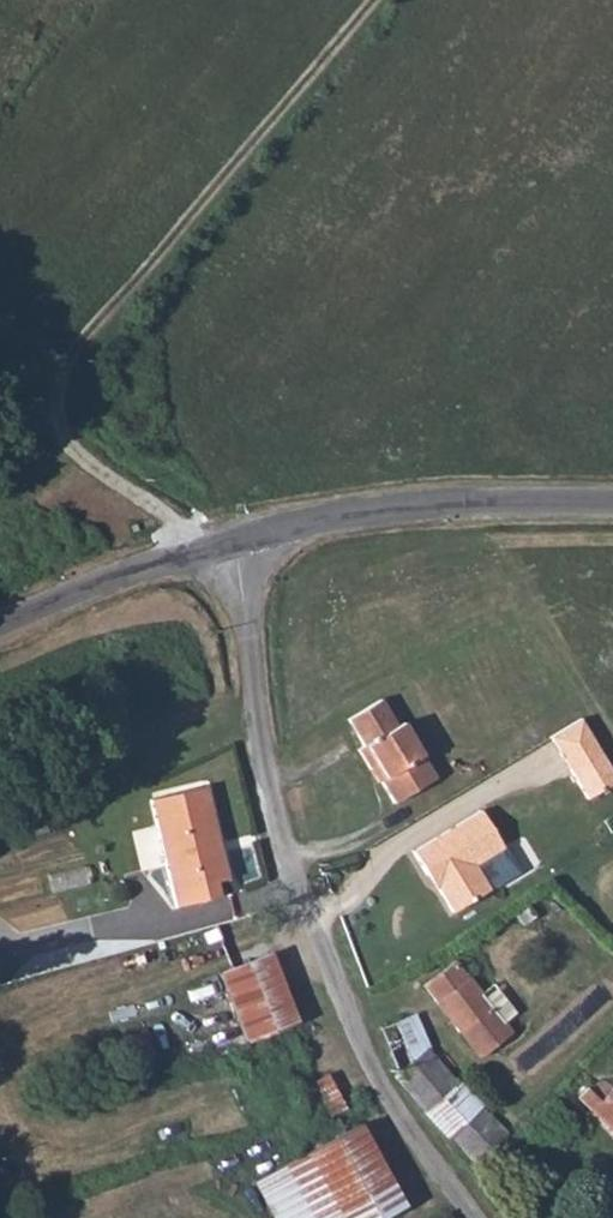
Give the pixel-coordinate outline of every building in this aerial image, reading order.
[(402,724),(397,727),(381,700),(348,720),(364,746),(358,750),(370,770),(377,765),(384,778),(380,780),(394,803),(436,779),(402,724)] [(550,737),(588,799),(612,784),(612,771),(583,721),(582,722),(581,722),(579,721),(579,720),(550,737)] [(228,879),(206,787),(150,800),(176,908),(222,897),(218,882),(228,879)] [(474,865),(503,848),(481,811),(413,852),(427,875),(433,871),(439,882),(438,888),(452,912),(489,890),(474,865)] [(526,907),(515,916),(522,924),(533,916),(526,907)] [(247,1041),(296,1021),(270,954),(220,973),(247,1041)] [(455,962),(424,986),(480,1058),(511,1034),(466,976),(469,975),(473,973),(475,971),(476,968),(476,965),(475,962),(473,959),(469,957),(463,958),(458,961),(457,964),(455,962)] [(379,1027),(395,1077),(427,1049),(414,1013),(379,1027)] [(450,1138),(451,1137),(481,1109),(459,1087),(449,1076),(427,1049),(395,1077),(410,1095),(450,1138)] [(591,1111),(592,1110),(612,1132),(612,1088),(612,1089),(610,1085),(604,1082),(600,1083),(597,1084),(595,1086),(594,1088),(591,1091),(588,1088),(578,1098),(591,1111)] [(364,1088),(347,1096),(354,1111),(370,1103),(364,1088)] [(475,1164),(505,1134),(481,1109),(451,1137),(475,1164)] [(285,1165),(314,1217),(382,1217),(404,1206),(360,1125),(285,1165)] [(254,1181),(274,1217),(314,1217),(285,1165),(254,1181)]
